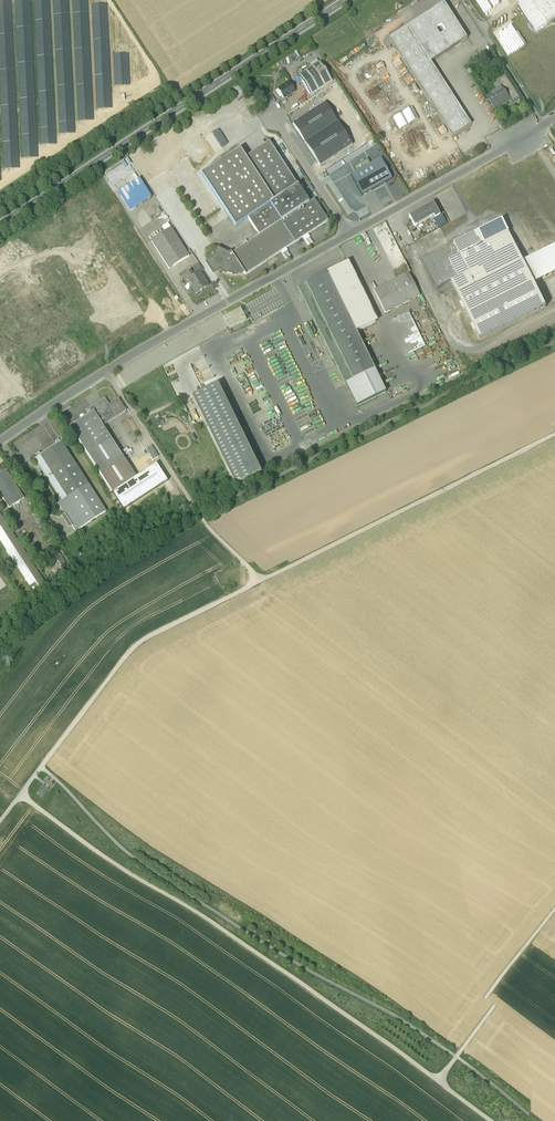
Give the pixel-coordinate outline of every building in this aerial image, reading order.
[(531,0),(524,0),(518,4),(536,31),(547,24),(531,0)] [(547,24),(554,19),(554,3),(553,0),(531,0),(547,24)] [(418,19),(407,26),(430,62),(468,38),(457,21),(445,2),(431,11),(418,19)] [(430,62),(407,26),(388,39),(452,137),(471,125),(430,62)] [(320,62),(298,77),(310,95),(332,81),(320,62)] [(519,98),(505,76),(497,82),(498,82),(502,88),(501,88),(502,89),(498,91),(497,91),(487,97),(488,98),(491,103),(495,109),(500,106),(500,105),(507,100),(507,101),(510,99),(512,103),(519,98)] [(284,100),(298,90),(291,80),(277,90),(284,100)] [(272,94),(266,98),(271,105),(277,101),(272,94)] [(325,107),(295,127),(320,167),(351,146),(325,107)] [(394,117),(400,129),(419,120),(412,108),(394,117)] [(221,143),(227,140),(220,128),(214,132),(221,143)] [(246,158),(240,149),(202,174),(236,226),(248,218),(259,235),(228,255),(218,250),(213,260),(207,263),(212,271),(219,266),(222,269),(226,271),(230,273),(235,273),(239,272),(243,271),(245,275),(328,220),(309,191),(303,194),(269,142),(246,158)] [(380,159),(351,175),(362,195),(391,179),(380,159)] [(336,166),(324,173),(332,187),(344,180),(336,166)] [(140,181),(125,190),(126,191),(121,195),(121,196),(130,210),(150,197),(140,181)] [(337,198),(340,205),(347,203),(343,195),(337,198)] [(433,203),(409,216),(415,226),(433,216),(435,218),(440,215),(439,213),(433,203)] [(75,223),(84,219),(79,209),(70,213),(75,223)] [(502,219),(479,231),(485,243),(508,231),(502,219)] [(189,256),(171,228),(151,241),(169,269),(189,256)] [(485,243),(479,231),(454,243),(456,248),(451,250),(449,246),(422,259),(437,289),(452,282),(462,302),(460,303),(463,309),(465,308),(473,325),(471,326),(474,332),(476,331),(480,339),(546,306),(534,283),(524,263),(508,231),(485,243)] [(534,283),(554,273),(554,247),(524,263),(534,283)] [(348,261),(326,272),(355,332),(378,321),(348,261)] [(200,272),(193,277),(190,272),(188,273),(187,274),(185,275),(183,276),(182,277),(185,281),(185,282),(187,283),(187,284),(190,282),(192,286),(191,286),(191,287),(193,289),(196,294),(197,293),(200,291),(201,290),(202,290),(204,288),(205,287),(204,286),(208,284),(207,283),(206,281),(204,278),(203,276),(202,275),(201,273),(200,272)] [(355,332),(326,272),(305,283),(353,380),(374,370),(355,332)] [(409,273),(374,291),(385,313),(420,296),(409,273)] [(66,287),(80,282),(79,278),(65,284),(66,287)] [(353,380),(305,283),(297,287),(345,384),(353,380)] [(240,308),(223,317),(229,328),(246,319),(240,308)] [(353,380),(345,384),(356,406),(385,392),(374,370),(353,380)] [(232,416),(217,385),(192,398),(235,486),(261,473),(240,432),(232,416)] [(70,427),(112,492),(136,477),(102,425),(124,410),(118,401),(109,407),(104,400),(94,406),(97,410),(94,412),(94,411),(70,427)] [(232,416),(240,432),(248,428),(240,412),(232,416)] [(88,484),(61,442),(34,459),(61,501),(88,484)] [(158,457),(151,446),(146,449),(153,460),(158,457)] [(156,464),(136,477),(112,492),(123,510),(167,481),(156,464)] [(6,470),(0,474),(0,494),(9,508),(24,499),(6,470)] [(61,501),(57,504),(75,532),(106,512),(88,484),(61,501)] [(30,585),(34,582),(38,588),(45,584),(0,514),(0,539),(30,585)] [(61,565),(66,563),(61,553),(57,555),(61,565)]
